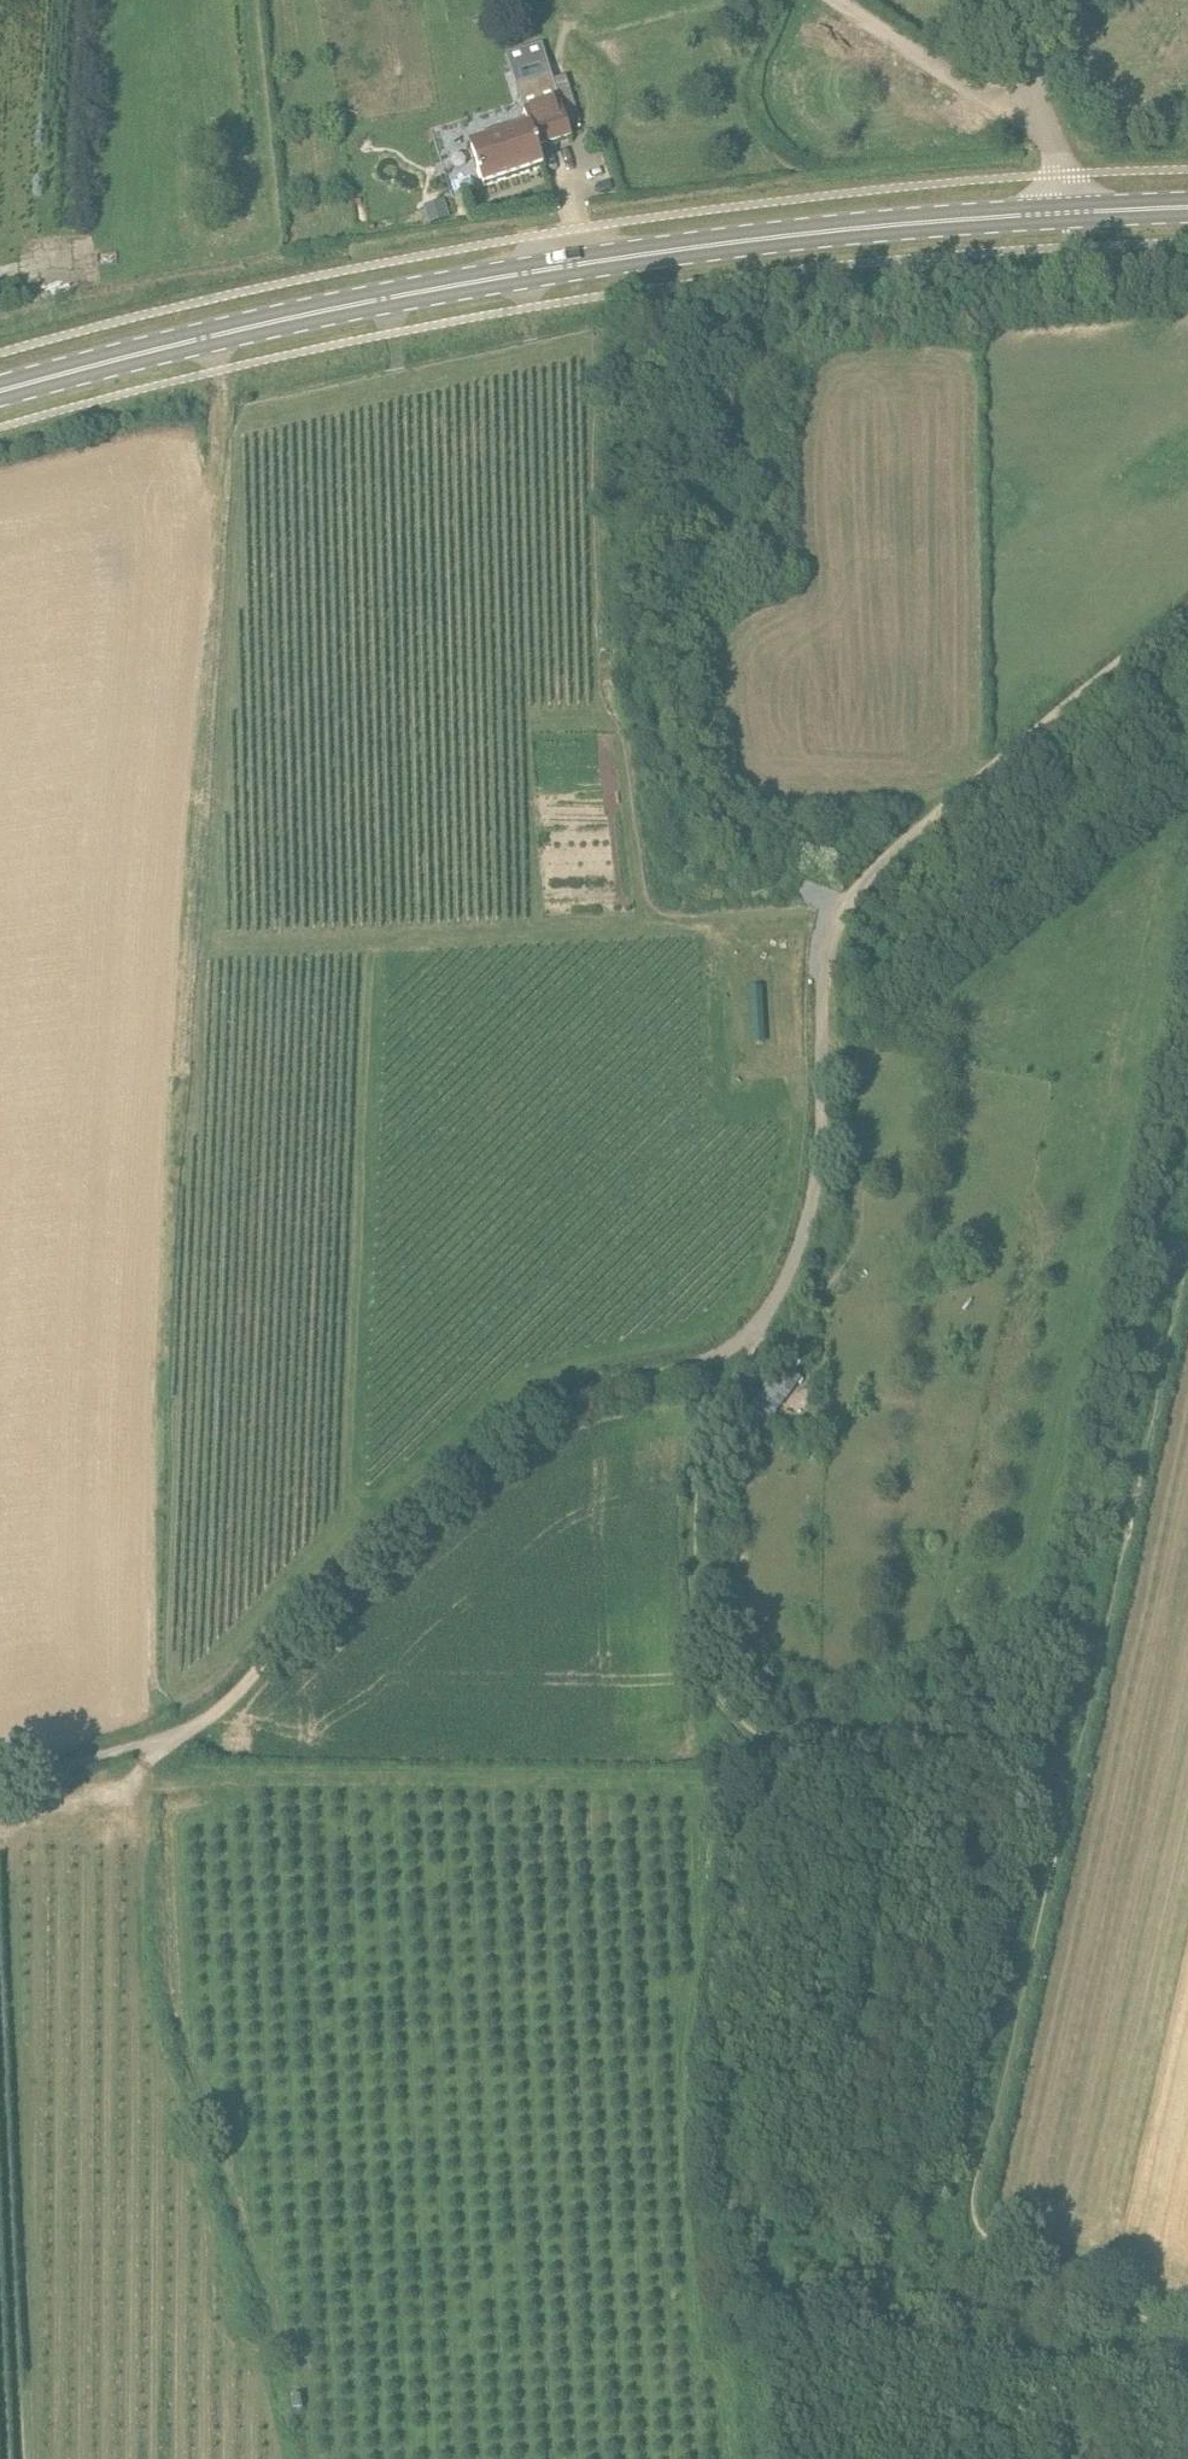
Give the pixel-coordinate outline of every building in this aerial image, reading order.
[(572,138),(552,74),(542,44),(506,56),(516,85),(529,127),(469,145),(485,186),(543,167),(538,149),(572,138)] [(427,205),(432,222),(451,216),(446,199),(427,205)] [(789,1356),(782,1365),(739,1429),(752,1437),(756,1433),(765,1419),(772,1423),(802,1379),(795,1374),(801,1364),(789,1356)]
